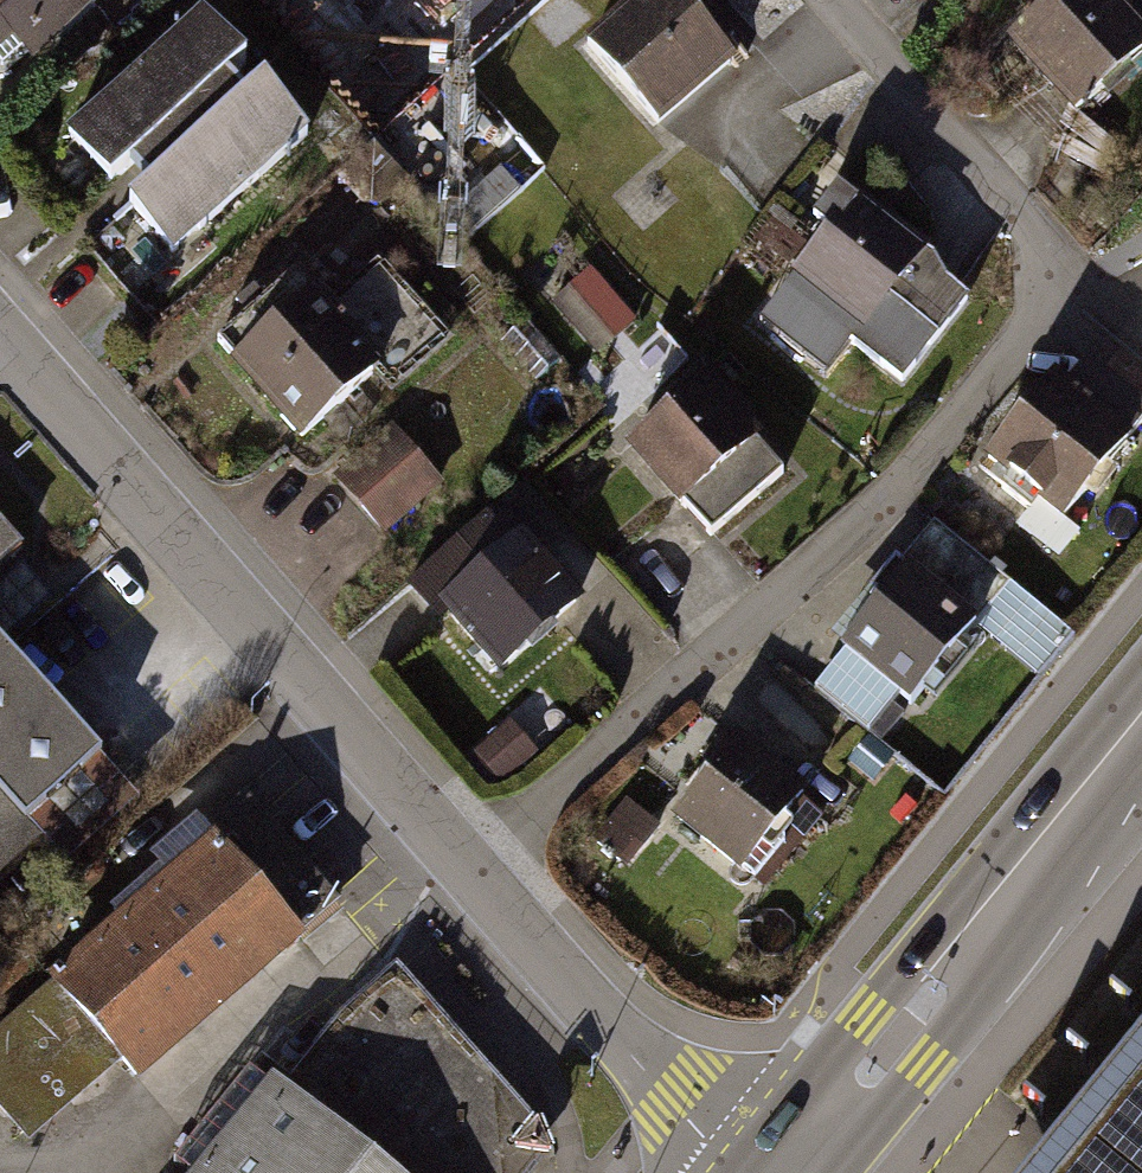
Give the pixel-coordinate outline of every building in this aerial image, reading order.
[(3,78),(91,0),(0,0),(0,75),(3,78)] [(579,45),(653,122),(733,44),(690,0),(626,0),(579,45)] [(1117,0),(1040,0),(1002,30),(1070,113),(1141,54),(1141,31),(1117,0)] [(295,143),(180,23),(49,149),(164,269),(295,143)] [(920,240),(851,191),(795,270),(865,319),(920,240)] [(609,274),(565,297),(593,348),(636,325),(609,274)] [(381,401),(289,294),(211,361),(303,468),(381,401)] [(1068,350),(1057,363),(961,472),(1055,553),(1141,454),(1141,415),(1068,350)] [(753,442),(698,371),(619,432),(674,503),(753,442)] [(436,488),(385,431),(326,484),(351,511),(377,541),(436,488)] [(585,593),(525,525),(438,601),(498,669),(585,593)] [(16,548),(0,529),(0,562),(16,548)] [(900,553),(833,629),(913,700),(980,624),(900,553)] [(0,683),(0,899),(107,805),(0,683)] [(808,780),(731,728),(665,824),(741,877),(808,780)] [(209,827),(216,835),(305,936),(342,904),(247,794),(209,827)] [(305,936),(216,835),(49,980),(51,983),(123,1064),(142,1087),(309,941),(305,936)] [(0,1027),(0,1111),(30,1145),(123,1064),(51,983),(0,1027)] [(1054,1172),(1141,1172),(1141,1065),(1054,1172)]
